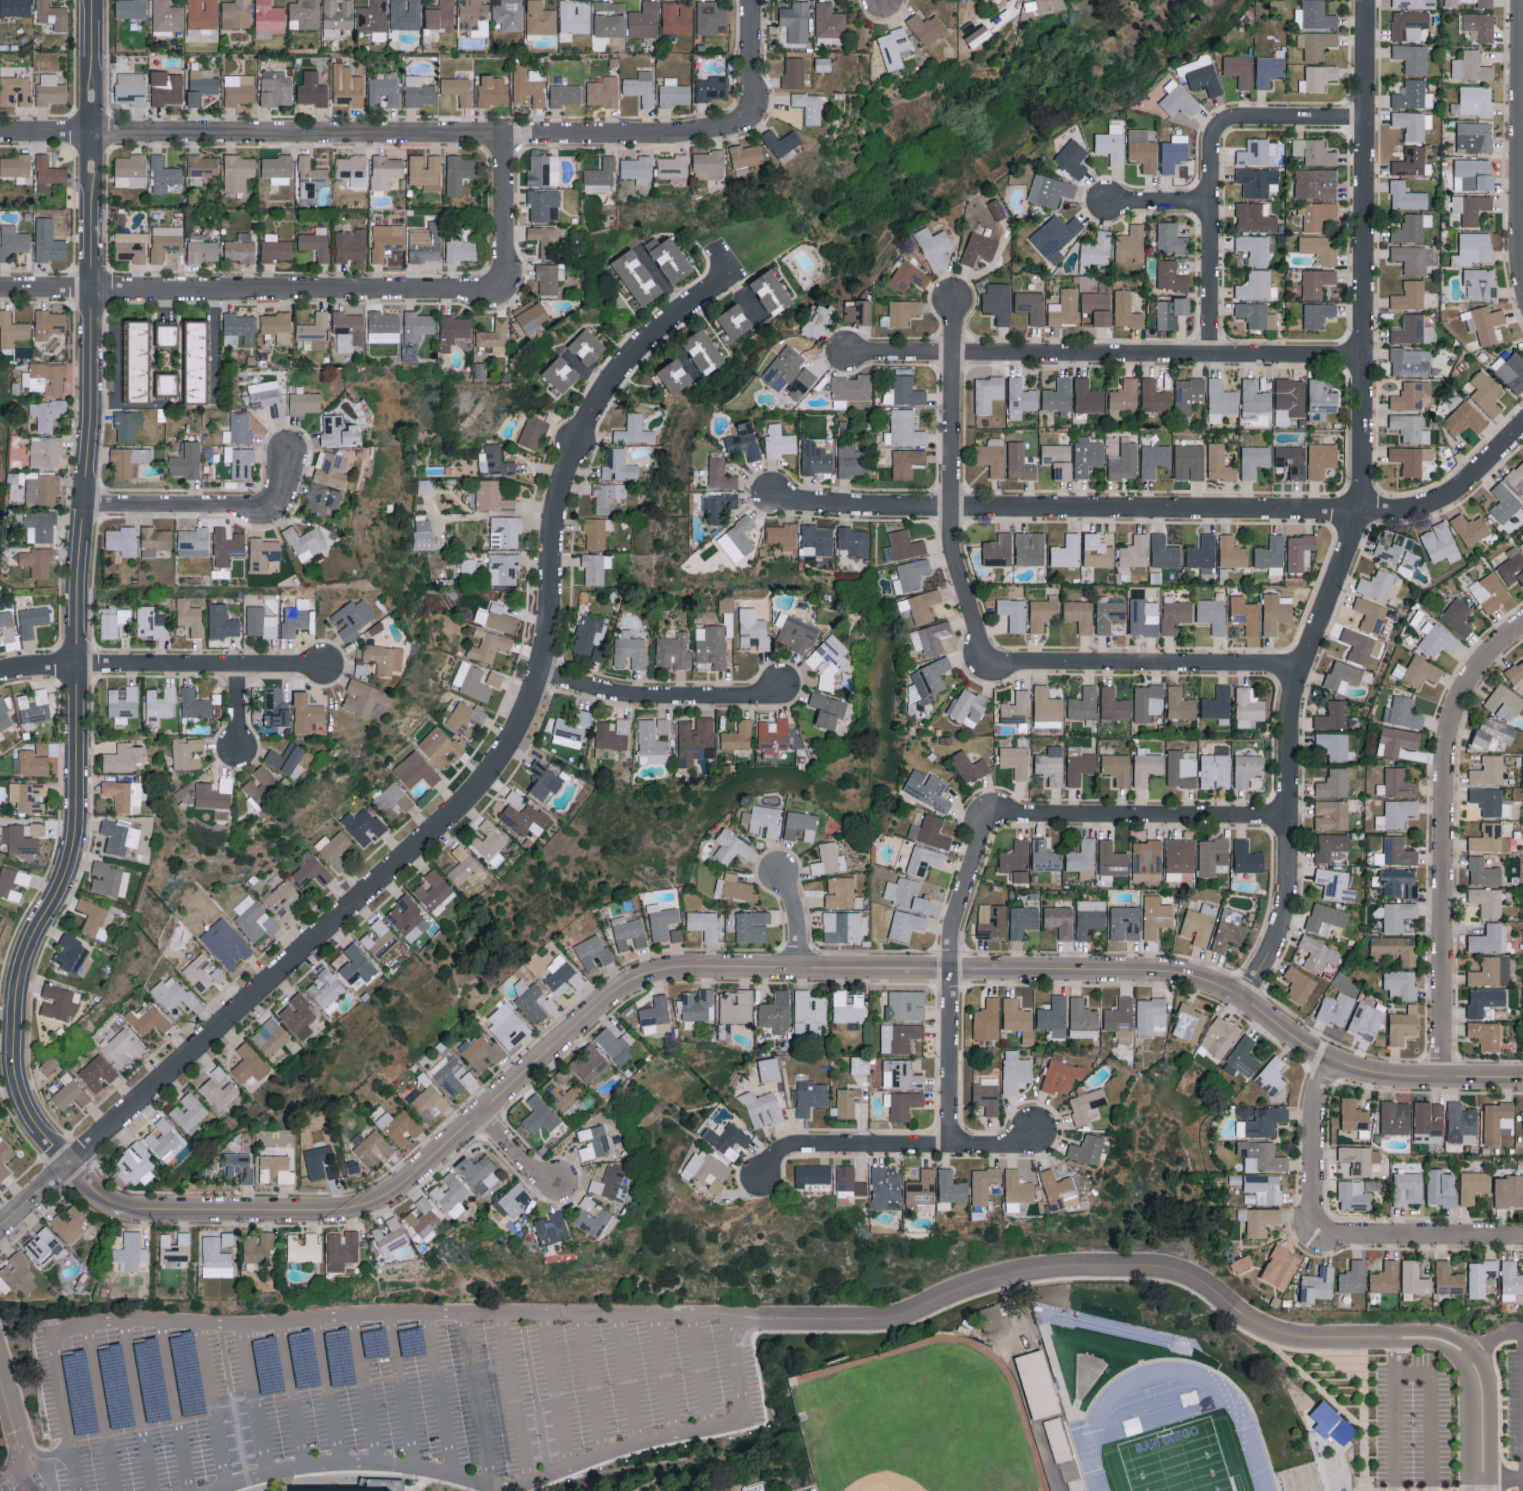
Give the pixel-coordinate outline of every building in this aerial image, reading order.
[(0,7),(0,15),(30,16),(31,0),(0,0),(0,7)] [(68,7),(48,6),(49,0),(37,0),(36,21),(53,22),(53,30),(67,31),(68,7)] [(146,0),(115,0),(116,18),(146,17),(146,0)] [(153,31),(184,30),(183,6),(169,6),(169,0),(153,0),(153,31)] [(217,37),(218,0),(188,0),(187,37),(217,37)] [(235,1),(222,1),(222,27),(251,28),(251,0),(235,0),(235,1)] [(255,38),(271,38),(271,32),(285,32),(285,6),(271,6),(271,0),(256,0),(255,38)] [(289,28),(319,28),(319,0),(297,0),(297,1),(289,1),(289,28)] [(324,37),(340,36),(340,29),(353,29),(353,0),(323,0),(324,37)] [(370,7),(357,7),(357,31),(372,32),(372,41),(386,41),(386,0),(370,0),(370,7)] [(421,0),(391,0),(391,29),(421,29),(421,0)] [(439,5),(426,5),(425,29),(454,29),(454,0),(439,0),(439,5)] [(473,30),(473,34),(488,34),(489,3),(481,3),(481,0),(459,0),(458,29),(473,30)] [(492,20),(501,20),(501,30),(522,30),(523,0),(500,0),(500,3),(493,3),(492,20)] [(556,33),(556,9),(543,9),(542,0),(526,0),(527,34),(556,33)] [(590,0),(559,0),(560,40),(572,40),(572,33),(591,32),(590,0)] [(658,37),(658,0),(642,0),(642,11),(629,11),(629,37),(658,37)] [(697,32),(727,32),(726,7),(717,7),(717,0),(697,0),(697,32)] [(1038,12),(1052,10),(1050,0),(1051,0),(1035,0),(1038,12)] [(1302,8),(1295,8),(1295,28),(1338,28),(1338,14),(1325,14),(1325,0),(1302,0),(1302,8)] [(1436,0),(1392,0),(1392,8),(1436,8),(1436,0)] [(625,36),(625,1),(595,1),(594,36),(625,36)] [(662,33),(692,34),(692,1),(663,1),(662,33)] [(779,25),(788,25),(787,42),(808,42),(809,1),(792,1),(792,7),(779,7),(779,25)] [(816,41),(843,40),(843,31),(846,31),(846,12),(832,12),(832,1),(815,1),(816,41)] [(1392,40),(1421,40),(1421,28),(1430,27),(1429,11),(1392,12),(1392,40)] [(925,47),(948,31),(936,13),(924,21),(918,12),(906,20),(925,47)] [(1494,41),(1494,13),(1462,13),(1462,29),(1471,30),(1471,40),(1494,41)] [(886,71),(903,67),(899,50),(910,47),(905,28),(878,34),(886,71)] [(1338,32),(1297,33),(1297,47),(1304,47),(1304,62),(1323,61),(1323,46),(1339,46),(1338,32)] [(1405,74),(1428,74),(1428,45),(1392,45),(1392,58),(1405,58),(1405,74)] [(1452,79),(1494,80),(1494,66),(1480,65),(1480,48),(1463,48),(1463,59),(1453,58),(1452,79)] [(1256,88),(1270,89),(1270,76),(1285,77),(1285,49),(1276,49),(1276,56),(1257,56),(1256,88)] [(1222,94),(1210,55),(1175,65),(1178,75),(1186,73),(1191,90),(1206,85),(1210,98),(1222,94)] [(1252,55),(1223,55),(1223,75),(1238,75),(1238,89),(1253,88),(1252,55)] [(781,87),(804,88),(804,57),(786,57),(785,75),(782,75),(781,87)] [(815,71),(830,71),(831,57),(816,57),(815,71)] [(364,76),(349,76),(349,84),(343,84),(343,62),(333,62),(333,105),(364,105),(364,76)] [(513,63),(513,102),(525,101),(525,94),(532,94),(533,107),(545,107),(544,70),(527,70),(527,63),(513,63)] [(641,94),(642,108),(654,108),(653,65),(638,66),(638,78),(623,78),(623,94),(641,94)] [(1326,92),(1326,79),(1338,79),(1338,65),(1306,65),(1306,79),(1299,79),(1298,91),(1326,92)] [(213,69),(189,69),(188,107),(201,107),(201,93),(219,93),(219,77),(213,77),(213,69)] [(298,84),(297,102),(315,103),(315,106),(328,107),(328,84),(318,84),(318,70),(304,69),(303,84),(298,84)] [(261,105),(293,105),(293,77),(284,77),(284,71),(261,70),(261,105)] [(381,106),(381,94),(386,94),(386,107),(399,107),(398,71),(385,72),(385,78),(369,78),(370,106),(381,106)] [(145,72),(116,73),(116,103),(131,102),(131,106),(146,106),(145,72)] [(151,104),(183,105),(183,72),(151,72),(151,104)] [(57,73),(41,73),(40,83),(37,83),(36,106),(49,106),(49,102),(66,102),(67,83),(57,83),(57,73)] [(224,74),(225,106),(237,106),(237,103),(255,102),(255,74),(224,74)] [(406,105),(436,105),(435,84),(422,84),(422,75),(405,75),(406,105)] [(506,104),(507,75),(479,75),(478,107),(489,107),(489,103),(506,104)] [(587,81),(587,105),(617,106),(618,76),(603,75),(603,82),(587,81)] [(30,106),(30,76),(0,76),(0,106),(16,106),(30,106)] [(727,100),(726,76),(695,77),(696,100),(727,100)] [(441,94),(459,94),(459,107),(472,107),(471,77),(441,78),(441,94)] [(677,77),(660,77),(661,106),(691,105),(690,84),(677,85),(677,77)] [(1172,117),(1182,107),(1191,117),(1202,107),(1173,77),(1163,87),(1169,93),(1158,103),(1172,117)] [(1392,107),(1433,108),(1433,92),(1425,92),(1425,79),(1403,78),(1403,93),(1392,93),(1392,107)] [(550,105),(581,105),(581,84),(550,84),(550,105)] [(1492,86),(1460,86),(1460,103),(1451,102),(1451,113),(1492,114),(1492,86)] [(805,125),(820,125),(821,94),(791,93),(791,105),(805,106),(805,125)] [(1432,128),(1432,112),(1392,112),(1392,126),(1406,126),(1405,141),(1424,141),(1424,128),(1432,128)] [(1457,152),(1492,153),(1492,123),(1458,122),(1457,152)] [(1123,166),(1123,123),(1109,123),(1109,133),(1095,133),(1095,153),(1110,153),(1110,166),(1123,166)] [(777,158),(802,143),(794,129),(778,139),(771,128),(762,134),(777,158)] [(1128,161),(1143,161),(1143,173),(1156,173),(1157,141),(1148,141),(1148,129),(1129,129),(1128,161)] [(1188,134),(1172,134),(1172,141),(1161,141),(1162,174),(1175,174),(1175,162),(1188,161),(1188,134)] [(1088,169),(1080,163),(1089,151),(1071,137),(1053,161),(1080,180),(1088,169)] [(1269,138),(1247,138),(1247,151),(1237,150),(1237,164),(1268,165),(1269,138)] [(1305,165),(1338,164),(1338,151),(1325,151),(1325,138),(1293,139),(1293,155),(1305,155),(1305,165)] [(761,144),(742,147),(742,144),(730,145),(732,167),(763,164),(761,144)] [(1425,146),(1405,145),(1405,160),(1391,160),(1391,174),(1431,175),(1431,163),(1425,163),(1425,146)] [(693,153),(693,177),(724,177),(724,149),(711,149),(711,153),(693,153)] [(16,183),(31,184),(31,153),(18,153),(18,157),(0,157),(0,175),(16,176),(16,183)] [(67,167),(49,167),(48,153),(37,153),(37,193),(52,192),(52,182),(67,181),(67,167)] [(115,158),(115,186),(146,186),(147,154),(131,153),(131,158),(115,158)] [(163,168),(164,153),(152,153),(152,193),(166,193),(167,182),(182,182),(183,168),(163,168)] [(224,192),(246,192),(246,177),(256,177),(256,158),(240,158),(241,154),(224,154),(224,192)] [(262,157),(261,176),(271,176),(271,183),(291,184),(291,154),(279,154),(279,157),(262,157)] [(329,184),(329,168),(311,168),(310,154),(299,154),(300,197),(315,196),(315,184),(329,184)] [(428,155),(428,168),(423,168),(422,155),(409,155),(409,184),(423,184),(423,191),(440,191),(440,154),(428,155)] [(447,195),(462,196),(462,177),(480,178),(481,159),(462,159),(462,155),(447,154),(447,195)] [(687,154),(675,155),(675,158),(658,158),(659,180),(688,180),(687,154)] [(403,158),(387,158),(387,155),(372,155),(372,190),(390,190),(390,177),(403,177),(403,158)] [(528,184),(558,185),(558,155),(529,155),(528,184)] [(583,169),(584,192),(613,192),(613,155),(602,155),(602,169),(583,169)] [(620,159),(620,177),(636,178),(636,186),(651,186),(652,155),(639,155),(639,159),(620,159)] [(188,156),(188,176),(217,176),(217,156),(188,156)] [(336,177),(350,177),(350,186),(367,186),(366,156),(335,157),(336,177)] [(1454,159),(1455,190),(1492,189),(1491,159),(1454,159)] [(1235,182),(1243,182),(1243,198),(1270,198),(1270,192),(1279,192),(1279,169),(1236,168),(1235,182)] [(1337,169),(1295,169),(1296,198),(1337,198),(1337,169)] [(1027,200),(1057,208),(1061,194),(1073,198),(1078,184),(1035,172),(1027,200)] [(1428,208),(1428,192),(1406,192),(1405,179),(1391,179),(1391,209),(1428,208)] [(183,192),(183,183),(168,183),(167,192),(183,192)] [(559,190),(527,190),(527,206),(531,206),(531,220),(559,221),(559,190)] [(1492,196),(1452,195),(1452,212),(1462,213),(1462,226),(1479,227),(1479,209),(1492,210),(1492,196)] [(987,202),(997,221),(1007,216),(997,197),(987,202)] [(1277,231),(1278,216),(1268,215),(1268,203),(1237,202),(1236,231),(1277,231)] [(1304,231),(1325,231),(1325,220),(1337,220),(1337,202),(1298,202),(1298,215),(1303,214),(1304,231)] [(1065,256),(1059,250),(1085,226),(1075,216),(1066,224),(1056,213),(1029,238),(1054,265),(1065,256)] [(1423,242),(1423,226),(1432,226),(1432,214),(1403,213),(1403,228),(1391,227),(1391,242),(1423,242)] [(67,239),(53,239),(53,217),(36,217),(35,261),(49,262),(49,258),(66,258),(67,239)] [(409,228),(410,263),(426,263),(425,259),(441,259),(440,221),(429,221),(429,228),(409,228)] [(1157,252),(1187,253),(1188,237),(1177,236),(1178,222),(1158,222),(1157,252)] [(1144,223),(1130,223),(1129,234),(1116,234),(1116,261),(1144,262),(1144,223)] [(12,261),(12,251),(30,252),(30,233),(16,232),(16,224),(0,224),(0,245),(0,261),(12,261)] [(404,225),(373,224),(372,263),(385,263),(385,252),(404,252),(404,225)] [(183,226),(152,226),(151,263),(164,264),(164,250),(182,250),(183,226)] [(328,226),(315,226),(315,233),(298,234),(298,249),(317,249),(317,262),(328,262),(328,226)] [(541,257),(558,257),(558,226),(527,227),(527,239),(540,239),(541,257)] [(932,272),(949,265),(943,253),(953,248),(945,229),(931,235),(927,226),(914,232),(932,272)] [(446,263),(461,264),(461,260),(477,260),(478,241),(463,241),(464,227),(451,227),(450,240),(447,239),(446,263)] [(366,230),(336,229),(335,260),(366,261),(366,230)] [(1081,242),(1080,272),(1089,272),(1090,263),(1110,264),(1111,230),(1097,229),(1097,242),(1081,242)] [(224,240),(224,261),(255,262),(256,240),(250,240),(250,232),(238,231),(238,240),(224,240)] [(973,267),(977,255),(992,259),(998,240),(971,231),(961,263),(973,267)] [(146,232),(115,233),(115,259),(133,259),(133,263),(146,263),(146,232)] [(292,241),(278,240),(278,233),(262,232),(262,262),(273,262),(273,259),(292,259),(292,241)] [(1459,255),(1451,255),(1451,266),(1472,266),(1472,262),(1492,262),(1492,232),(1459,233),(1459,255)] [(204,241),(204,234),(188,234),(188,264),(218,264),(219,241),(204,241)] [(693,271),(671,235),(660,243),(656,236),(645,243),(671,285),(693,271)] [(1269,236),(1235,235),(1235,250),(1249,250),(1248,265),(1269,265),(1269,236)] [(1336,264),(1336,236),(1299,235),(1299,252),(1316,252),(1315,264),(1336,264)] [(1404,274),(1426,275),(1427,246),(1391,245),(1391,260),(1404,260),(1404,274)] [(611,261),(641,307),(663,292),(632,247),(611,261)] [(924,288),(932,277),(904,258),(888,282),(903,292),(911,280),(924,288)] [(1157,289),(1188,290),(1188,275),(1177,275),(1177,259),(1158,259),(1157,289)] [(537,294),(558,294),(557,263),(537,263),(537,294)] [(750,282),(772,316),(794,302),(771,268),(750,282)] [(1271,270),(1248,269),(1248,285),(1235,284),(1235,298),(1277,300),(1278,286),(1271,286),(1271,270)] [(1322,299),(1323,284),(1336,284),(1336,270),(1303,269),(1303,299),(1322,299)] [(1496,298),(1495,269),(1465,269),(1466,299),(1496,298)] [(1424,280),(1404,280),(1404,295),(1390,294),(1390,308),(1424,309),(1424,280)] [(997,325),(1011,326),(1011,283),(988,283),(987,292),(982,292),(982,313),(997,313),(997,325)] [(1048,303),(1048,325),(1077,325),(1077,288),(1061,287),(1061,303),(1048,303)] [(1131,289),(1115,289),(1114,326),(1144,326),(1144,312),(1131,312),(1131,289)] [(1015,311),(1029,311),(1030,325),(1044,325),(1044,291),(1015,292),(1015,311)] [(1081,312),(1094,312),(1094,326),(1111,326),(1111,292),(1082,292),(1081,312)] [(517,320),(512,322),(521,338),(549,321),(536,297),(512,311),(517,320)] [(1189,298),(1157,299),(1157,330),(1178,329),(1177,314),(1189,314),(1189,298)] [(802,330),(818,339),(834,310),(818,300),(802,330)] [(872,300),(845,300),(844,322),(871,323),(872,300)] [(909,326),(910,314),(922,314),(922,301),(889,300),(889,326),(909,326)] [(754,326),(737,302),(716,317),(733,341),(754,326)] [(1267,303),(1235,302),(1235,316),(1248,316),(1247,328),(1277,329),(1278,313),(1267,313),(1267,303)] [(1336,316),(1336,303),(1304,302),(1303,329),(1324,329),(1324,316),(1336,316)] [(1463,311),(1468,332),(1477,330),(1481,347),(1497,343),(1493,326),(1506,323),(1503,309),(1491,312),(1489,305),(1463,311)] [(49,341),(49,332),(66,332),(67,313),(48,312),(48,309),(36,309),(35,340),(49,341)] [(296,323),(296,339),(327,339),(328,310),(315,310),(315,324),(296,323)] [(435,333),(435,314),(417,314),(416,310),(404,311),(404,341),(419,341),(419,334),(435,333)] [(224,334),(244,334),(243,345),(254,345),(254,316),(236,316),(236,312),(224,312),(224,334)] [(260,333),(277,334),(276,345),(290,345),(291,313),(261,312),(260,333)] [(337,351),(353,351),(353,344),(363,345),(364,313),(333,312),(333,333),(337,333),(337,351)] [(399,342),(399,312),(369,312),(368,342),(399,342)] [(1424,314),(1403,314),(1403,328),(1390,328),(1390,342),(1433,343),(1433,326),(1424,326),(1424,314)] [(471,318),(441,317),(440,352),(452,352),(453,337),(470,338),(471,318)] [(476,346),(492,346),(492,352),(506,352),(507,317),(495,317),(495,331),(476,331),(476,346)] [(157,344),(176,344),(177,321),(158,320),(157,344)] [(207,320),(187,320),(185,401),(206,402),(207,320)] [(147,401),(148,321),(124,321),(123,401),(147,401)] [(607,347),(586,327),(568,346),(589,366),(607,347)] [(726,361),(702,327),(681,342),(705,375),(726,361)] [(761,377),(781,393),(784,389),(799,401),(817,376),(801,364),(806,357),(786,343),(761,377)] [(1391,348),(1391,376),(1430,376),(1431,349),(1391,348)] [(1517,394),(1522,388),(1522,358),(1516,350),(1505,361),(1501,356),(1490,366),(1517,394)] [(542,374),(564,393),(581,374),(559,354),(542,374)] [(671,395),(693,381),(678,357),(656,371),(671,395)] [(64,395),(65,364),(29,363),(29,372),(24,372),(24,389),(44,389),(44,395),(64,395)] [(1502,409),(1494,401),(1504,390),(1482,368),(1470,381),(1477,389),(1470,396),(1493,418),(1502,409)] [(177,373),(157,373),(156,397),(177,397),(177,373)] [(871,399),(871,373),(857,373),(857,377),(832,377),(831,399),(871,399)] [(883,404),(927,404),(927,390),(913,390),(914,375),(893,374),(893,388),(884,388),(883,404)] [(1009,376),(1009,420),(1022,420),(1022,409),(1038,410),(1038,390),(1022,389),(1023,377),(1009,376)] [(1042,410),(1059,410),(1059,416),(1071,416),(1071,377),(1057,376),(1057,390),(1042,390),(1042,410)] [(976,377),(975,414),(991,414),(991,399),(1004,399),(1005,377),(976,377)] [(1075,412),(1104,413),(1105,390),(1089,389),(1089,377),(1076,377),(1075,412)] [(1109,389),(1110,419),(1120,418),(1120,409),(1138,409),(1138,377),(1123,377),(1124,389),(1109,389)] [(1142,411),(1171,410),(1171,391),(1156,391),(1156,377),(1142,377),(1142,411)] [(1238,391),(1222,391),(1223,378),(1210,377),(1209,422),(1221,422),(1221,414),(1238,414),(1238,391)] [(1204,402),(1204,379),(1176,378),(1175,415),(1191,416),(1192,402),(1204,402)] [(1271,392),(1256,392),(1256,378),(1242,378),(1243,419),(1257,419),(1257,412),(1272,411),(1271,392)] [(1339,411),(1338,392),(1324,392),(1324,378),(1309,378),(1310,421),(1324,421),(1324,412),(1339,411)] [(1305,416),(1305,379),(1276,379),(1276,425),(1290,426),(1290,416),(1305,416)] [(270,406),(272,417),(283,416),(279,380),(248,384),(250,408),(270,406)] [(1390,395),(1390,409),(1422,409),(1422,395),(1431,395),(1431,381),(1402,381),(1402,395),(1390,395)] [(289,413),(321,414),(321,393),(290,393),(289,413)] [(1488,424),(1466,399),(1442,421),(1456,436),(1468,425),(1477,434),(1488,424)] [(67,401),(29,401),(30,416),(37,416),(38,432),(54,432),(53,414),(67,414),(67,401)] [(927,444),(927,430),(913,430),(913,408),(891,409),(891,432),(884,432),(884,445),(927,444)] [(116,442),(136,442),(136,426),(143,426),(143,411),(116,411),(116,442)] [(231,430),(223,430),(223,443),(251,442),(250,412),(230,413),(231,430)] [(613,430),(613,442),(655,442),(655,430),(643,430),(643,412),(627,412),(627,430),(613,430)] [(322,414),(323,446),(359,445),(358,424),(344,424),(344,414),(322,414)] [(1421,414),(1389,414),(1389,428),(1402,428),(1402,443),(1430,442),(1429,430),(1422,430),(1421,414)] [(539,450),(547,420),(527,415),(519,445),(539,450)] [(760,459),(752,420),(736,424),(739,434),(724,437),(728,453),(746,449),(749,461),(760,459)] [(767,458),(781,458),(781,454),(797,453),(796,434),(782,435),(781,423),(766,423),(767,458)] [(1088,479),(1088,465),(1104,466),(1105,442),(1089,442),(1090,436),(1075,435),(1075,479),(1088,479)] [(62,437),(31,436),(30,467),(61,468),(62,437)] [(1004,478),(1003,438),(987,438),(987,445),(975,445),(975,465),(989,464),(989,478),(1004,478)] [(838,476),(869,477),(869,450),(856,450),(857,440),(839,439),(838,476)] [(1204,480),(1205,439),(1175,439),(1174,479),(1204,480)] [(833,453),(825,453),(825,447),(816,447),(816,441),(802,440),(802,473),(832,473),(833,453)] [(200,441),(180,441),(179,456),(169,456),(169,477),(199,477),(200,441)] [(1024,441),(1008,441),(1008,478),(1037,478),(1037,464),(1024,464),(1024,441)] [(1137,442),(1121,442),(1121,456),(1108,456),(1108,478),(1136,478),(1137,442)] [(1225,443),(1209,442),(1207,479),(1236,480),(1236,465),(1224,465),(1225,443)] [(516,473),(515,461),(501,462),(501,443),(485,444),(485,452),(479,452),(480,474),(516,473)] [(1338,444),(1309,443),(1308,480),(1324,480),(1325,467),(1337,467),(1338,444)] [(1071,445),(1042,444),(1042,464),(1054,465),(1054,480),(1071,480),(1071,445)] [(1171,445),(1142,445),(1141,479),(1155,479),(1156,465),(1170,466),(1171,445)] [(1270,446),(1242,446),(1241,479),(1256,480),(1256,466),(1270,467),(1270,446)] [(1305,481),(1304,446),(1275,446),(1275,466),(1290,466),(1290,481),(1305,481)] [(252,447),(223,448),(224,463),(232,462),(232,479),(253,479),(252,447)] [(1402,476),(1421,476),(1421,460),(1433,460),(1433,448),(1389,447),(1388,461),(1402,461),(1402,476)] [(151,449),(110,448),(110,460),(114,460),(114,479),(132,479),(133,462),(151,462),(151,449)] [(343,488),(348,473),(343,472),(348,458),(321,449),(312,478),(343,488)] [(892,479),(912,479),(912,464),(926,464),(926,450),(893,449),(892,479)] [(738,488),(738,476),(724,476),(725,456),(709,456),(708,487),(738,488)] [(1506,477),(1522,495),(1522,460),(1506,477)] [(25,504),(58,506),(59,474),(27,473),(25,504)] [(435,479),(418,479),(418,494),(436,493),(435,479)] [(512,499),(501,499),(500,480),(476,480),(477,511),(512,510),(512,499)] [(1500,481),(1491,490),(1500,500),(1490,510),(1503,524),(1522,506),(1522,505),(1500,481)] [(343,493),(312,483),(302,512),(324,519),(328,506),(338,509),(343,493)] [(626,502),(627,484),(593,483),(592,495),(596,495),(596,512),(615,513),(615,501),(626,502)] [(701,495),(702,511),(709,510),(709,525),(724,524),(723,508),(738,507),(738,494),(701,495)] [(54,543),(55,512),(23,511),(23,527),(27,527),(26,542),(54,543)] [(1482,515),(1467,522),(1463,513),(1452,518),(1465,546),(1491,534),(1482,515)] [(724,532),(741,558),(756,547),(745,531),(755,524),(748,515),(724,532)] [(522,517),(491,516),(491,548),(518,548),(519,534),(522,534),(522,517)] [(606,549),(606,530),(614,530),(613,518),(585,518),(586,549),(606,549)] [(1447,556),(1449,563),(1462,558),(1446,519),(1432,525),(1433,529),(1420,534),(1432,563),(1447,556)] [(434,549),(434,530),(430,530),(430,520),(415,520),(414,549),(434,549)] [(766,526),(766,545),(783,545),(782,551),(795,551),(796,523),(784,523),(784,527),(766,526)] [(802,555),(832,556),(833,528),(817,527),(817,524),(802,524),(802,555)] [(282,530),(300,562),(327,548),(316,527),(299,536),(293,525),(282,530)] [(106,529),(105,549),(123,549),(123,556),(136,557),(137,526),(119,526),(119,529),(106,529)] [(209,556),(208,526),(195,527),(195,530),(178,530),(178,556),(209,556)] [(245,556),(245,535),(226,535),(226,526),(214,526),(215,567),(229,567),(229,557),(245,556)] [(838,549),(848,549),(848,556),(869,557),(870,530),(851,530),(851,527),(839,526),(838,549)] [(141,556),(157,557),(157,548),(173,549),(173,529),(142,528),(141,556)] [(927,554),(924,540),(911,542),(908,528),(889,532),(891,546),(883,547),(886,562),(927,554)] [(983,566),(1012,565),(1011,532),(998,532),(998,541),(983,541),(983,566)] [(1015,565),(1044,565),(1044,532),(1016,532),(1015,565)] [(1050,566),(1080,566),(1080,533),(1066,532),(1065,546),(1051,546),(1050,566)] [(1084,566),(1113,567),(1114,544),(1100,543),(1100,533),(1084,532),(1084,566)] [(1373,554),(1399,564),(1396,572),(1411,578),(1420,556),(1410,552),(1415,540),(1396,532),(1391,546),(1378,541),(1373,554)] [(1147,566),(1147,533),(1134,533),(1134,546),(1119,546),(1119,565),(1147,566)] [(1181,546),(1166,546),(1166,533),(1152,533),(1152,566),(1180,567),(1181,546)] [(1186,547),(1186,567),(1201,567),(1201,574),(1215,574),(1215,534),(1201,534),(1201,547),(1186,547)] [(1220,567),(1248,566),(1248,546),(1234,547),(1234,534),(1219,534),(1220,567)] [(1255,567),(1269,567),(1269,575),(1284,574),(1283,534),(1270,534),(1270,548),(1254,548),(1255,567)] [(1288,536),(1287,572),(1303,573),(1304,563),(1310,563),(1310,549),(1316,549),(1316,536),(1288,536)] [(280,560),(280,541),(262,541),(262,537),(250,537),(249,572),(268,572),(268,560),(280,560)] [(1516,545),(1506,552),(1510,558),(1496,568),(1508,585),(1519,578),(1522,584),(1522,555),(1516,545)] [(31,578),(51,579),(52,548),(30,548),(30,552),(19,552),(19,565),(31,566),(31,578)] [(519,554),(489,554),(488,584),(519,585),(519,554)] [(604,585),(604,567),(611,567),(612,554),(582,554),(581,566),(585,566),(585,584),(604,585)] [(896,565),(900,579),(893,580),(896,594),(922,588),(919,574),(931,571),(928,558),(896,565)] [(1395,575),(1377,568),(1372,581),(1360,577),(1355,590),(1385,601),(1395,575)] [(1486,613),(1510,599),(1494,571),(1469,585),(1486,613)] [(916,625),(934,619),(930,605),(943,601),(939,588),(897,601),(900,612),(911,609),(916,625)] [(1264,636),(1278,636),(1278,622),(1292,622),(1293,597),(1280,597),(1280,593),(1264,593),(1264,636)] [(1030,600),(1030,633),(1044,633),(1044,619),(1058,619),(1059,594),(1048,594),(1048,600),(1030,600)] [(377,618),(362,595),(331,616),(339,628),(337,629),(344,640),(377,618)] [(1163,635),(1178,635),(1178,622),(1193,622),(1192,601),(1174,602),(1174,595),(1163,595),(1163,635)] [(1259,635),(1259,603),(1245,603),(1245,595),(1231,595),(1231,623),(1246,623),(1245,635),(1259,635)] [(1378,634),(1388,607),(1357,596),(1352,609),(1365,613),(1360,628),(1378,634)] [(1463,620),(1473,609),(1457,596),(1439,618),(1465,638),(1473,628),(1463,620)] [(190,597),(177,597),(177,625),(190,625),(190,638),(203,637),(203,607),(190,607),(190,597)] [(282,638),(296,638),(296,628),(309,628),(310,598),(297,598),(296,607),(283,606),(282,638)] [(734,635),(732,598),(719,598),(720,613),(725,613),(726,636),(734,635)] [(1146,598),(1130,598),(1130,635),(1158,635),(1158,612),(1146,613),(1146,598)] [(1024,633),(1025,599),(997,599),(997,614),(1010,614),(1009,633),(1024,633)] [(1226,635),(1226,600),(1197,600),(1197,622),(1212,622),(1212,635),(1226,635)] [(1079,635),(1092,634),(1092,601),(1063,601),(1063,621),(1078,621),(1079,635)] [(1126,601),(1097,601),(1097,634),(1111,635),(1111,621),(1125,621),(1126,601)] [(227,604),(209,603),(209,637),(240,637),(240,619),(227,619),(227,604)] [(155,606),(138,605),(137,636),(166,636),(167,614),(155,614),(155,606)] [(246,636),(277,637),(278,616),(264,615),(264,607),(247,606),(246,636)] [(20,640),(34,639),(34,625),(49,624),(49,607),(19,609),(20,640)] [(131,609),(101,609),(101,639),(118,638),(118,623),(131,623),(131,609)] [(15,639),(11,611),(0,612),(0,641),(15,639)] [(775,624),(781,627),(775,642),(808,654),(818,627),(779,613),(775,624)] [(606,620),(584,616),(583,623),(578,622),(573,656),(601,660),(604,645),(602,645),(606,620)] [(740,647),(768,647),(768,619),(740,619),(740,647)] [(1453,654),(1462,643),(1429,619),(1421,629),(1426,633),(1418,645),(1434,657),(1443,646),(1453,654)] [(925,656),(944,651),(940,637),(953,633),(949,620),(909,632),(915,651),(923,649),(925,656)] [(695,626),(696,662),(713,662),(713,670),(726,670),(726,625),(695,626)] [(1383,642),(1345,627),(1340,640),(1352,645),(1347,659),(1366,666),(1370,655),(1377,657),(1383,642)] [(492,664),(496,648),(510,652),(514,638),(475,628),(473,636),(482,638),(479,646),(470,644),(467,657),(492,664)] [(645,669),(644,638),(631,638),(630,628),(619,629),(620,638),(614,638),(614,666),(625,666),(625,656),(631,656),(631,669),(645,669)] [(655,637),(656,667),(692,667),(692,650),(688,650),(687,631),(676,631),(677,637),(655,637)] [(818,684),(826,691),(852,662),(844,655),(850,650),(831,633),(805,662),(823,678),(818,684)] [(400,676),(403,648),(364,644),(363,661),(377,662),(376,673),(400,676)] [(1436,683),(1443,669),(1414,654),(1407,667),(1397,662),(1391,674),(1420,689),(1425,678),(1436,683)] [(909,673),(923,705),(937,699),(935,693),(947,688),(941,673),(952,668),(947,656),(909,673)] [(1505,672),(1522,696),(1522,659),(1505,672)] [(493,688),(479,682),(484,669),(462,660),(453,683),(461,686),(458,691),(487,703),(493,688)] [(1348,682),(1359,686),(1364,669),(1333,660),(1324,687),(1344,693),(1348,682)] [(356,661),(355,674),(370,675),(371,662),(356,661)] [(499,688),(504,677),(491,671),(486,682),(499,688)] [(347,693),(342,707),(369,717),(375,701),(386,706),(391,693),(351,678),(345,692),(347,693)] [(1497,683),(1484,707),(1513,723),(1522,706),(1522,697),(1497,683)] [(1230,685),(1216,684),(1216,698),(1201,698),(1201,718),(1218,718),(1218,724),(1229,724),(1230,685)] [(108,689),(108,716),(115,716),(115,723),(128,723),(128,716),(138,716),(138,685),(126,685),(126,698),(118,698),(118,689),(108,689)] [(146,689),(146,725),(160,725),(160,717),(175,717),(174,685),(164,685),(164,697),(156,698),(156,689),(146,689)] [(1064,698),(1048,699),(1048,685),(1034,685),(1034,726),(1047,726),(1047,721),(1064,721),(1064,698)] [(1097,685),(1082,685),(1083,698),(1067,699),(1068,719),(1097,718),(1097,685)] [(1131,699),(1115,699),(1115,685),(1102,685),(1101,718),(1130,719),(1131,699)] [(1163,685),(1134,685),(1135,722),(1151,721),(1150,714),(1163,714),(1163,685)] [(1196,699),(1182,699),(1182,685),(1167,685),(1168,719),(1197,719),(1196,699)] [(213,699),(195,699),(195,686),(181,686),(181,716),(212,717),(213,699)] [(282,686),(264,687),(265,726),(290,726),(289,701),(283,701),(282,686)] [(961,686),(947,715),(976,728),(989,699),(961,686)] [(1236,727),(1251,727),(1251,720),(1265,720),(1265,698),(1252,699),(1252,687),(1236,687),(1236,727)] [(1001,703),(1000,722),(1029,723),(1030,690),(1016,689),(1015,703),(1001,703)] [(21,723),(50,720),(47,691),(18,693),(21,723)] [(308,692),(294,692),(294,734),(311,734),(312,721),(325,721),(325,705),(308,704),(308,692)] [(843,719),(848,702),(812,692),(809,705),(820,708),(815,725),(835,731),(839,717),(843,719)] [(1422,729),(1425,715),(1411,713),(1414,697),(1394,694),(1392,707),(1385,706),(1382,722),(1422,729)] [(487,715),(460,699),(446,724),(470,738),(475,729),(467,725),(471,717),(482,723),(487,715)] [(1348,700),(1328,700),(1328,715),(1314,715),(1314,729),(1347,729),(1348,700)] [(575,720),(556,717),(552,743),(581,748),(585,727),(591,728),(593,712),(577,709),(575,720)] [(1517,729),(1483,716),(1472,744),(1488,750),(1489,748),(1493,749),(1497,739),(1511,745),(1517,729)] [(679,720),(679,767),(694,767),(694,758),(715,758),(714,717),(696,717),(696,729),(691,729),(691,720),(679,720)] [(628,719),(617,718),(616,731),(609,730),(609,721),(597,721),(596,748),(628,749),(628,719)] [(670,734),(670,718),(658,718),(657,734),(670,734)] [(759,722),(758,748),(763,748),(763,759),(779,759),(779,749),(787,749),(788,718),(776,718),(776,722),(759,722)] [(656,719),(639,719),(638,755),(647,756),(647,762),(667,762),(668,740),(655,739),(656,719)] [(721,732),(721,749),(751,749),(751,719),(738,719),(738,732),(721,732)] [(436,724),(417,745),(444,769),(453,758),(456,761),(466,750),(436,724)] [(1378,756),(1399,758),(1400,747),(1419,749),(1421,731),(1381,727),(1378,756)] [(1348,733),(1316,733),(1316,747),(1328,747),(1328,762),(1348,762),(1348,733)] [(204,750),(203,738),(173,739),(174,769),(200,768),(200,759),(193,759),(192,750),(204,750)] [(133,772),(133,762),(144,763),(144,747),(133,747),(133,741),(117,741),(117,753),(103,753),(103,771),(133,772)] [(305,749),(290,741),(282,756),(270,749),(263,761),(291,775),(305,749)] [(49,774),(48,742),(35,743),(35,749),(19,750),(19,758),(13,758),(14,775),(49,774)] [(1035,754),(1035,774),(1049,774),(1049,787),(1063,787),(1064,746),(1048,746),(1048,754),(1035,754)] [(1067,787),(1081,787),(1081,773),(1096,773),(1096,754),(1082,754),(1082,746),(1068,746),(1067,787)] [(999,767),(1014,767),(1014,780),(1028,780),(1029,747),(1000,747),(999,767)] [(613,758),(614,749),(596,748),(595,757),(613,758)] [(393,769),(411,788),(423,777),(432,786),(442,778),(415,749),(393,769)] [(972,764),(963,749),(950,757),(966,784),(990,770),(983,758),(972,764)] [(1168,787),(1197,786),(1196,750),(1167,750),(1168,787)] [(1102,776),(1116,776),(1116,788),(1131,787),(1130,754),(1101,755),(1102,776)] [(1134,787),(1148,788),(1148,774),(1163,774),(1164,755),(1135,754),(1134,787)] [(1201,788),(1215,788),(1230,788),(1231,755),(1201,754),(1201,788)] [(1468,784),(1503,784),(1503,755),(1483,754),(1482,770),(1469,769),(1468,784)] [(1264,756),(1235,755),(1235,788),(1249,788),(1249,775),(1264,775),(1264,756)] [(529,770),(539,776),(529,793),(548,804),(564,777),(535,760),(529,770)] [(250,774),(253,777),(242,786),(259,805),(281,785),(262,764),(250,774)] [(1376,795),(1418,796),(1418,782),(1404,782),(1404,767),(1385,767),(1385,784),(1376,784),(1376,795)] [(1315,796),(1347,797),(1348,768),(1328,768),(1328,782),(1316,782),(1315,796)] [(953,802),(941,796),(948,782),(931,773),(917,799),(946,814),(953,802)] [(195,807),(231,808),(232,778),(219,777),(219,791),(211,790),(212,782),(196,782),(195,807)] [(114,795),(114,813),(141,813),(141,781),(101,782),(101,795),(114,795)] [(397,801),(405,811),(414,804),(396,781),(372,800),(382,812),(397,801)] [(9,801),(16,801),(16,812),(40,813),(41,796),(47,796),(47,783),(9,782),(9,801)] [(1481,816),(1510,817),(1511,803),(1502,803),(1502,788),(1469,788),(1469,802),(1482,802),(1481,816)] [(498,820),(526,835),(529,829),(540,835),(551,816),(525,801),(527,798),(511,789),(505,800),(508,802),(498,820)] [(1315,830),(1348,830),(1349,801),(1315,800),(1315,830)] [(1418,800),(1385,800),(1385,815),(1376,815),(1375,829),(1406,829),(1406,815),(1418,815),(1418,800)] [(742,811),(740,822),(750,823),(749,832),(759,833),(760,825),(767,826),(766,837),(778,839),(782,809),(752,805),(751,812),(742,811)] [(350,811),(340,820),(364,847),(375,837),(376,839),(387,829),(367,806),(355,817),(350,811)] [(784,839),(796,841),(798,830),(805,831),(803,841),(813,842),(817,815),(788,810),(784,839)] [(949,848),(952,836),(939,833),(943,818),(925,813),(921,826),(911,823),(907,837),(949,848)] [(125,857),(128,846),(137,848),(141,829),(102,819),(99,833),(108,835),(104,852),(125,857)] [(489,860),(508,839),(485,819),(476,829),(479,832),(470,843),(489,860)] [(1469,837),(1468,851),(1509,851),(1509,837),(1501,837),(1502,822),(1482,822),(1482,837),(1469,837)] [(24,823),(24,835),(43,835),(43,824),(24,823)] [(1,843),(8,843),(8,853),(22,853),(22,854),(38,854),(39,838),(23,837),(23,825),(2,825),(1,843)] [(721,844),(713,857),(728,866),(736,853),(747,859),(754,847),(723,828),(715,841),(721,844)] [(314,845),(339,872),(348,864),(339,855),(353,843),(341,830),(330,840),(325,835),(314,845)] [(1349,834),(1316,833),(1316,863),(1332,863),(1332,859),(1342,859),(1342,851),(1349,851),(1349,834)] [(1405,836),(1384,835),(1384,853),(1374,853),(1374,864),(1418,865),(1418,850),(1404,850),(1405,836)] [(1080,851),(1066,850),(1065,870),(1080,871),(1079,879),(1094,880),(1095,837),(1081,837),(1080,851)] [(1029,883),(1028,838),(1014,839),(1014,852),(999,853),(1000,872),(1013,872),(1013,883),(1029,883)] [(1061,851),(1046,851),(1047,838),(1032,838),(1032,870),(1060,870),(1061,851)] [(1128,852),(1113,852),(1113,839),(1100,839),(1099,882),(1127,882),(1128,852)] [(1161,882),(1162,839),(1148,839),(1148,843),(1133,842),(1132,882),(1161,882)] [(1195,839),(1166,839),(1166,880),(1181,880),(1181,872),(1195,872),(1195,839)] [(1199,840),(1199,877),(1215,876),(1215,864),(1229,864),(1228,839),(1199,840)] [(1263,853),(1249,853),(1249,839),(1235,839),(1235,879),(1255,879),(1255,872),(1264,872),(1263,853)] [(810,863),(811,874),(845,871),(844,855),(837,856),(836,841),(819,843),(821,862),(810,863)] [(451,850),(460,863),(447,873),(456,885),(480,867),(461,843),(451,850)] [(906,872),(925,878),(929,864),(943,867),(947,854),(914,844),(906,872)] [(315,877),(324,886),(334,877),(313,855),(291,875),(303,888),(315,877)] [(1501,885),(1502,867),(1484,867),(1484,855),(1470,855),(1469,884),(1501,885)] [(90,891),(124,898),(130,871),(110,867),(111,863),(94,860),(91,875),(93,876),(90,891)] [(2,865),(0,872),(0,896),(20,902),(23,893),(14,890),(16,883),(28,887),(32,874),(2,865)] [(414,890),(434,915),(457,896),(434,868),(424,875),(433,886),(427,891),(421,884),(414,890)] [(1350,872),(1316,868),(1314,882),(1325,884),(1323,899),(1355,903),(1357,889),(1348,888),(1350,872)] [(1380,886),(1384,886),(1384,897),(1417,898),(1417,870),(1380,869),(1380,886)] [(753,883),(737,882),(738,873),(725,872),(724,879),(717,878),(715,896),(757,900),(758,893),(752,892),(753,883)] [(921,881),(900,876),(898,883),(887,881),(882,901),(928,911),(931,900),(918,896),(921,881)] [(853,877),(827,877),(828,893),(825,893),(825,908),(861,907),(861,897),(854,897),(853,877)] [(271,893),(271,892),(264,899),(285,922),(293,914),(288,909),(301,896),(286,879),(271,893)] [(1502,889),(1468,888),(1468,903),(1481,903),(1480,918),(1501,918),(1502,889)] [(395,903),(397,905),(385,915),(411,943),(432,923),(405,893),(395,903)] [(1144,940),(1157,940),(1157,927),(1173,926),(1173,904),(1161,904),(1161,895),(1144,895),(1144,940)] [(109,909),(80,898),(76,909),(88,914),(81,933),(105,941),(109,928),(103,925),(109,909)] [(255,942),(266,931),(258,922),(267,913),(254,900),(234,921),(255,942)] [(1105,901),(1077,900),(1076,940),(1091,941),(1091,929),(1105,929),(1105,901)] [(1187,908),(1179,935),(1192,938),(1191,944),(1206,948),(1217,906),(1203,902),(1200,912),(1187,908)] [(1326,935),(1330,924),(1345,928),(1349,912),(1314,902),(1306,929),(1326,935)] [(653,942),(670,939),(668,923),(680,921),(678,907),(660,910),(659,903),(647,904),(653,942)] [(1418,917),(1417,903),(1374,905),(1375,917),(1384,916),(1385,933),(1404,932),(1404,918),(1418,917)] [(1006,904),(978,904),(978,938),(1006,938),(1006,904)] [(1111,940),(1140,940),(1139,906),(1110,907),(1111,940)] [(1038,908),(1010,907),(1010,940),(1024,940),(1024,929),(1038,929),(1038,908)] [(1043,927),(1059,927),(1058,940),(1072,940),(1073,907),(1044,907),(1043,927)] [(1242,913),(1223,907),(1210,950),(1224,954),(1228,941),(1242,945),(1247,926),(1239,924),(1242,913)] [(889,938),(908,943),(911,928),(924,931),(927,917),(895,910),(889,938)] [(687,930),(704,929),(704,942),(718,941),(718,912),(687,912),(687,930)] [(771,912),(736,912),(736,942),(767,942),(767,923),(770,923),(771,912)] [(867,935),(868,914),(824,912),(823,942),(861,943),(861,935),(867,935)] [(640,914),(611,921),(618,952),(629,949),(627,940),(633,938),(636,948),(648,945),(640,914)] [(199,937),(231,971),(241,962),(241,963),(254,951),(222,916),(199,937)] [(281,927),(271,916),(261,924),(272,935),(281,927)] [(400,941),(379,917),(367,927),(370,930),(359,940),(378,961),(400,941)] [(1468,935),(1468,951),(1506,952),(1506,923),(1486,923),(1486,935),(1468,935)] [(683,941),(682,929),(670,930),(672,942),(683,941)] [(77,974),(89,949),(79,944),(81,940),(64,931),(57,946),(59,947),(52,961),(77,974)] [(573,946),(587,971),(599,965),(601,967),(613,961),(598,933),(573,946)] [(1303,967),(1321,974),(1327,962),(1336,966),(1342,951),(1303,934),(1298,946),(1310,951),(1303,967)] [(1401,954),(1401,966),(1415,967),(1416,937),(1371,937),(1371,953),(1401,954)] [(343,950),(352,962),(339,972),(349,985),(362,976),(365,981),(377,973),(355,941),(343,950)] [(181,971),(202,994),(214,982),(203,970),(212,962),(203,951),(181,971)] [(552,973),(543,980),(558,996),(571,985),(576,990),(585,982),(561,955),(547,968),(552,973)] [(1467,985),(1509,985),(1509,956),(1482,956),(1482,971),(1468,970),(1467,985)] [(1318,983),(1291,964),(1283,975),(1294,983),(1286,994),(1302,1006),(1318,983)] [(210,974),(218,983),(226,975),(218,967),(210,974)] [(333,1001),(346,989),(327,968),(304,988),(328,1014),(338,1006),(333,1001)] [(1416,971),(1384,971),(1384,989),(1390,989),(1390,996),(1400,996),(1401,1000),(1416,1000),(1416,971)] [(190,1009),(198,1002),(171,973),(151,992),(176,1018),(183,1012),(177,1005),(183,1000),(190,1009)] [(513,985),(520,996),(515,1000),(533,1025),(558,1008),(550,997),(547,999),(535,982),(528,987),(522,979),(513,985)] [(40,1014),(73,1022),(79,992),(44,984),(41,998),(43,999),(40,1014)] [(697,992),(682,992),(682,1001),(677,1001),(677,1012),(682,1012),(682,1020),(713,1020),(714,989),(698,988),(697,992)] [(773,1027),(773,1034),(789,1034),(790,990),(774,989),(774,1004),(759,1003),(758,1026),(773,1027)] [(810,990),(795,989),(794,1034),(808,1034),(808,1030),(816,1030),(816,1024),(826,1024),(826,997),(809,996),(810,990)] [(753,991),(720,990),(719,1022),(752,1023),(753,991)] [(833,990),(834,1023),(848,1022),(848,1029),(864,1028),(863,994),(853,994),(854,1003),(846,1004),(846,990),(833,990)] [(925,991),(888,990),(887,1020),(924,1021),(925,991)] [(1326,995),(1316,1016),(1343,1028),(1356,999),(1339,991),(1336,1000),(1326,995)] [(288,1001),(290,1004),(279,1013),(301,1041),(314,1032),(308,1024),(318,1016),(299,992),(288,1001)] [(639,1009),(642,1034),(671,1030),(667,994),(653,995),(654,1008),(639,1009)] [(1066,995),(1052,995),(1052,1009),(1037,1008),(1037,1028),(1052,1028),(1052,1037),(1066,1038),(1066,995)] [(973,1039),(999,1039),(1000,997),(986,996),(986,1010),(973,1009),(973,1039)] [(1085,996),(1071,996),(1070,1036),(1098,1037),(1099,1010),(1084,1009),(1085,996)] [(1116,1030),(1116,1043),(1133,1043),(1132,996),(1118,997),(1119,1010),(1104,1010),(1104,1030),(1116,1030)] [(1003,1030),(1032,1031),(1033,1010),(1018,1010),(1018,997),(1003,997),(1003,1030)] [(1137,1036),(1154,1036),(1153,1026),(1166,1026),(1166,999),(1137,999),(1137,1036)] [(131,1008),(123,1017),(144,1037),(154,1026),(164,1034),(174,1024),(149,1001),(137,1014),(131,1008)] [(1373,1042),(1386,1012),(1359,1001),(1346,1031),(1373,1042)] [(484,1021),(511,1050),(532,1031),(505,1002),(484,1021)] [(1208,1013),(1182,1003),(1171,1034),(1196,1043),(1208,1013)] [(640,1016),(635,1004),(621,1009),(626,1022),(640,1016)] [(1417,1036),(1418,1004),(1407,1004),(1407,1013),(1390,1013),(1389,1046),(1404,1047),(1404,1036),(1417,1036)] [(1208,1051),(1221,1060),(1239,1034),(1228,1027),(1231,1024),(1218,1016),(1195,1050),(1204,1057),(1208,1051)] [(287,1054),(281,1046),(291,1038),(273,1017),(250,1036),(274,1065),(287,1054)] [(1480,1051),(1500,1051),(1500,1023),(1467,1023),(1467,1037),(1480,1037),(1480,1051)] [(881,1053),(911,1053),(911,1038),(924,1039),(924,1025),(882,1024),(881,1053)] [(620,1067),(634,1054),(608,1025),(594,1037),(620,1067)] [(133,1059),(135,1061),(146,1050),(125,1027),(102,1048),(122,1069),(133,1059)] [(459,1050),(480,1074),(491,1064),(493,1066),(504,1056),(481,1030),(459,1050)] [(1233,1075),(1237,1070),(1249,1078),(1260,1062),(1249,1054),(1257,1041),(1245,1033),(1222,1068),(1233,1075)] [(244,1058),(231,1070),(242,1082),(252,1072),(259,1080),(271,1069),(245,1041),(236,1050),(244,1058)] [(586,1084),(610,1065),(592,1043),(568,1062),(586,1084)] [(1019,1050),(1004,1050),(1003,1095),(1017,1095),(1017,1088),(1030,1088),(1031,1059),(1019,1059),(1019,1050)] [(1042,1089),(1069,1096),(1074,1077),(1083,1079),(1086,1068),(1062,1061),(1064,1054),(1053,1051),(1042,1089)] [(108,1085),(120,1074),(100,1053),(78,1073),(97,1094),(107,1084),(108,1085)] [(1287,1082),(1277,1073),(1286,1063),(1276,1054),(1254,1079),(1274,1097),(1287,1082)] [(47,1076),(60,1063),(52,1055),(39,1067),(47,1076)] [(475,1078),(454,1055),(432,1075),(453,1098),(475,1078)] [(869,1074),(869,1057),(852,1056),(851,1074),(869,1074)] [(781,1079),(777,1057),(757,1061),(762,1083),(781,1079)] [(911,1060),(883,1059),(883,1087),(924,1089),(924,1075),(911,1074),(911,1060)] [(231,1081),(222,1088),(218,1083),(227,1075),(219,1065),(210,1072),(213,1076),(199,1088),(218,1111),(241,1092),(231,1081)] [(541,1086),(563,1112),(581,1096),(571,1084),(573,1083),(562,1069),(541,1086)] [(58,1089),(72,1077),(67,1071),(53,1084),(58,1089)] [(260,1081),(251,1074),(244,1083),(253,1090),(260,1081)] [(92,1100),(74,1078),(50,1097),(61,1110),(74,1099),(82,1108),(92,1100)] [(998,1116),(999,1078),(981,1078),(981,1084),(973,1084),(973,1105),(986,1105),(985,1116),(998,1116)] [(828,1082),(798,1082),(797,1090),(792,1089),(792,1101),(797,1101),(796,1118),(810,1118),(810,1106),(828,1106),(828,1082)] [(428,1124),(450,1103),(430,1083),(409,1104),(428,1124)] [(1097,1106),(1108,1103),(1103,1088),(1068,1099),(1077,1126),(1101,1118),(1097,1106)] [(861,1089),(837,1089),(837,1118),(855,1119),(855,1102),(861,1102),(861,1089)] [(741,1094),(754,1130),(784,1119),(773,1091),(754,1098),(752,1090),(741,1094)] [(177,1105),(168,1113),(191,1137),(201,1127),(197,1123),(209,1112),(190,1091),(180,1100),(187,1108),(183,1112),(177,1105)] [(562,1120),(536,1092),(527,1101),(535,1109),(521,1121),(533,1134),(543,1124),(550,1132),(562,1120)] [(923,1093),(884,1093),(884,1106),(890,1106),(890,1122),(910,1122),(910,1107),(923,1107),(923,1093)] [(1341,1129),(1370,1130),(1370,1109),(1355,1109),(1355,1096),(1342,1096),(1341,1129)] [(1477,1108),(1462,1108),(1462,1101),(1448,1100),(1448,1142),(1476,1142),(1477,1108)] [(1410,1134),(1410,1101),(1381,1101),(1381,1134),(1410,1134)] [(1444,1102),(1415,1101),(1414,1140),(1430,1140),(1430,1142),(1443,1142),(1444,1102)] [(1513,1102),(1484,1102),(1484,1144),(1500,1144),(1500,1134),(1513,1134),(1513,1102)] [(1276,1136),(1276,1122),(1288,1121),(1288,1107),(1255,1108),(1255,1120),(1236,1121),(1237,1129),(1238,1129),(1238,1137),(1276,1136)] [(387,1111),(376,1121),(401,1149),(411,1139),(412,1140),(424,1130),(404,1108),(393,1118),(387,1111)] [(153,1131),(144,1139),(166,1163),(188,1143),(163,1116),(154,1124),(161,1133),(158,1136),(153,1131)] [(745,1148),(752,1137),(729,1122),(725,1128),(713,1120),(701,1138),(734,1160),(739,1153),(732,1148),(736,1141),(745,1148)] [(581,1161),(611,1153),(603,1124),(577,1131),(580,1142),(586,1140),(588,1146),(578,1149),(581,1161)] [(354,1148),(372,1169),(394,1150),(375,1129),(354,1148)] [(1082,1147),(1070,1144),(1066,1157),(1100,1165),(1105,1145),(1103,1145),(1104,1138),(1085,1133),(1082,1147)] [(0,1182),(10,1173),(1,1163),(14,1151),(0,1136),(0,1181),(0,1182)] [(155,1166),(147,1157),(150,1154),(137,1140),(114,1162),(120,1169),(117,1173),(126,1183),(129,1179),(134,1185),(155,1166)] [(1288,1155),(1275,1155),(1275,1141),(1237,1142),(1238,1155),(1245,1154),(1245,1171),(1288,1170),(1288,1155)] [(326,1176),(324,1162),(334,1160),(332,1145),(304,1150),(308,1179),(326,1176)] [(732,1168),(698,1147),(680,1175),(689,1181),(692,1175),(709,1186),(707,1188),(718,1195),(724,1185),(722,1183),(732,1168)] [(1338,1147),(1338,1160),(1352,1161),(1352,1174),(1379,1175),(1380,1148),(1338,1147)] [(250,1154),(223,1153),(223,1179),(238,1179),(238,1184),(254,1184),(254,1168),(250,1168),(250,1154)] [(294,1183),(294,1171),(289,1171),(290,1155),(260,1155),(259,1182),(269,1182),(269,1175),(277,1175),(277,1183),(294,1183)] [(502,1178),(485,1155),(473,1164),(467,1157),(456,1165),(479,1195),(502,1178)] [(1401,1172),(1422,1171),(1421,1163),(1401,1164),(1401,1172)] [(587,1191),(623,1202),(628,1187),(620,1184),(625,1171),(607,1165),(602,1182),(591,1178),(587,1191)] [(795,1188),(804,1188),(804,1183),(814,1184),(814,1189),(822,1189),(822,1187),(830,1187),(831,1165),(795,1165),(795,1188)] [(868,1196),(867,1182),(855,1182),(854,1166),(837,1166),(837,1196),(868,1196)] [(906,1181),(906,1210),(934,1211),(935,1168),(921,1168),(921,1182),(906,1181)] [(968,1202),(967,1182),(953,1182),(953,1168),(938,1169),(939,1210),(951,1209),(951,1202),(968,1202)] [(972,1169),(972,1205),(988,1205),(988,1183),(1001,1182),(1001,1168),(972,1169)] [(1034,1182),(1019,1183),(1019,1168),(1005,1169),(1006,1211),(1020,1211),(1020,1202),(1034,1202),(1034,1182)] [(1077,1196),(1072,1176),(1055,1180),(1052,1168),(1040,1171),(1050,1212),(1066,1208),(1063,1199),(1077,1196)] [(902,1169),(872,1169),(872,1210),(902,1210),(902,1169)] [(1456,1169),(1428,1169),(1427,1205),(1455,1205),(1456,1169)] [(452,1218),(463,1209),(457,1202),(469,1192),(451,1170),(441,1179),(449,1187),(443,1193),(437,1185),(429,1192),(452,1218)] [(1490,1172),(1461,1171),(1461,1205),(1475,1205),(1475,1192),(1490,1192),(1490,1172)] [(1423,1173),(1394,1172),(1393,1206),(1408,1206),(1408,1202),(1422,1203),(1423,1173)] [(1281,1204),(1281,1174),(1244,1174),(1244,1191),(1256,1191),(1256,1203),(1281,1204)] [(1495,1206),(1522,1206),(1522,1175),(1495,1175),(1495,1206)] [(1371,1210),(1372,1191),(1363,1191),(1363,1180),(1339,1180),(1339,1209),(1371,1210)] [(520,1205),(531,1195),(518,1181),(493,1205),(504,1217),(509,1213),(514,1218),(524,1209),(520,1205)] [(411,1211),(404,1218),(422,1237),(442,1218),(421,1197),(414,1204),(422,1212),(417,1217),(411,1211)] [(618,1218),(586,1198),(570,1222),(597,1239),(602,1231),(608,1235),(618,1218)] [(72,1205),(63,1213),(60,1211),(49,1221),(70,1245),(91,1226),(72,1205)] [(1247,1219),(1247,1237),(1267,1238),(1268,1223),(1281,1223),(1281,1209),(1238,1207),(1237,1219),(1247,1219)] [(569,1238),(560,1210),(546,1214),(546,1216),(533,1220),(541,1246),(569,1238)] [(383,1255),(409,1242),(396,1216),(370,1229),(383,1255)] [(69,1252),(45,1226),(36,1234),(37,1235),(24,1247),(43,1266),(54,1255),(59,1260),(69,1252)] [(344,1272),(344,1262),(358,1262),(358,1231),(345,1230),(345,1234),(328,1234),(327,1272),(344,1272)] [(140,1231),(123,1232),(123,1248),(112,1249),(112,1261),(120,1261),(120,1271),(140,1270),(139,1262),(148,1262),(148,1248),(141,1248),(140,1231)] [(222,1245),(233,1246),(233,1233),(222,1232),(222,1245)] [(244,1235),(243,1263),(272,1263),(272,1232),(258,1232),(258,1235),(244,1235)] [(321,1262),(321,1242),(317,1242),(317,1233),(305,1232),(305,1244),(297,1244),(298,1234),(288,1234),(287,1261),(321,1262)] [(160,1234),(160,1261),(190,1261),(190,1233),(178,1233),(178,1244),(171,1244),(170,1234),(160,1234)] [(203,1236),(202,1276),(232,1277),(233,1253),(220,1252),(220,1237),(203,1236)] [(1260,1278),(1286,1290),(1301,1256),(1276,1244),(1260,1278)] [(42,1282),(16,1254),(0,1269),(0,1289),(5,1294),(13,1286),(25,1298),(42,1282)] [(1364,1292),(1364,1258),(1351,1258),(1351,1271),(1339,1271),(1339,1291),(1364,1292)] [(1399,1292),(1399,1259),(1384,1258),(1384,1271),(1370,1271),(1369,1292),(1399,1292)] [(1431,1294),(1431,1278),(1418,1278),(1419,1259),(1402,1259),(1402,1299),(1413,1300),(1413,1293),(1431,1294)] [(1464,1273),(1449,1273),(1450,1260),(1435,1259),(1435,1293),(1464,1293),(1464,1273)] [(1517,1273),(1517,1259),(1503,1259),(1502,1300),(1515,1301),(1516,1293),(1522,1294),(1522,1273),(1517,1273)] [(1469,1297),(1485,1298),(1485,1275),(1498,1275),(1498,1260),(1469,1260),(1469,1297)] [(1334,1264),(1320,1264),(1320,1275),(1301,1274),(1301,1302),(1314,1303),(1315,1297),(1333,1298),(1334,1264)] [(1003,1329),(983,1335),(976,1310),(995,1305),(1003,1329)] [(1062,1421),(1074,1463),(1057,1467),(1042,1422),(1038,1423),(1034,1424),(1033,1421),(1017,1361),(1016,1359),(1037,1354),(1042,1353),(1044,1360),(1062,1421)] [(1309,1414),(1318,1422),(1314,1427),(1326,1438),(1330,1433),(1344,1445),(1358,1430),(1323,1399),(1309,1414)]
